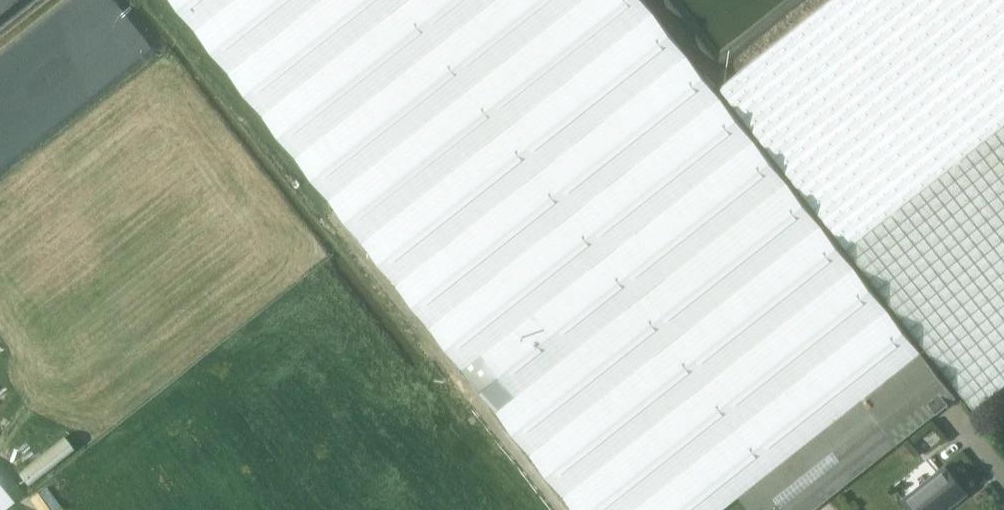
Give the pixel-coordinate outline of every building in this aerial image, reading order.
[(36,0),(0,0),(0,24),(36,0)] [(463,369),(573,509),(718,509),(738,495),(920,351),(644,0),(172,0),(463,369)] [(721,88),(974,410),(1003,386),(1003,0),(832,0),(721,88)] [(920,351),(738,495),(750,509),(811,509),(955,396),(920,351)] [(29,482),(70,445),(64,439),(56,446),(52,441),(19,471),(29,482)] [(941,509),(951,502),(952,503),(966,492),(944,465),(902,499),(911,509),(941,509)] [(0,484),(0,509),(5,509),(3,508),(13,500),(0,484)]
